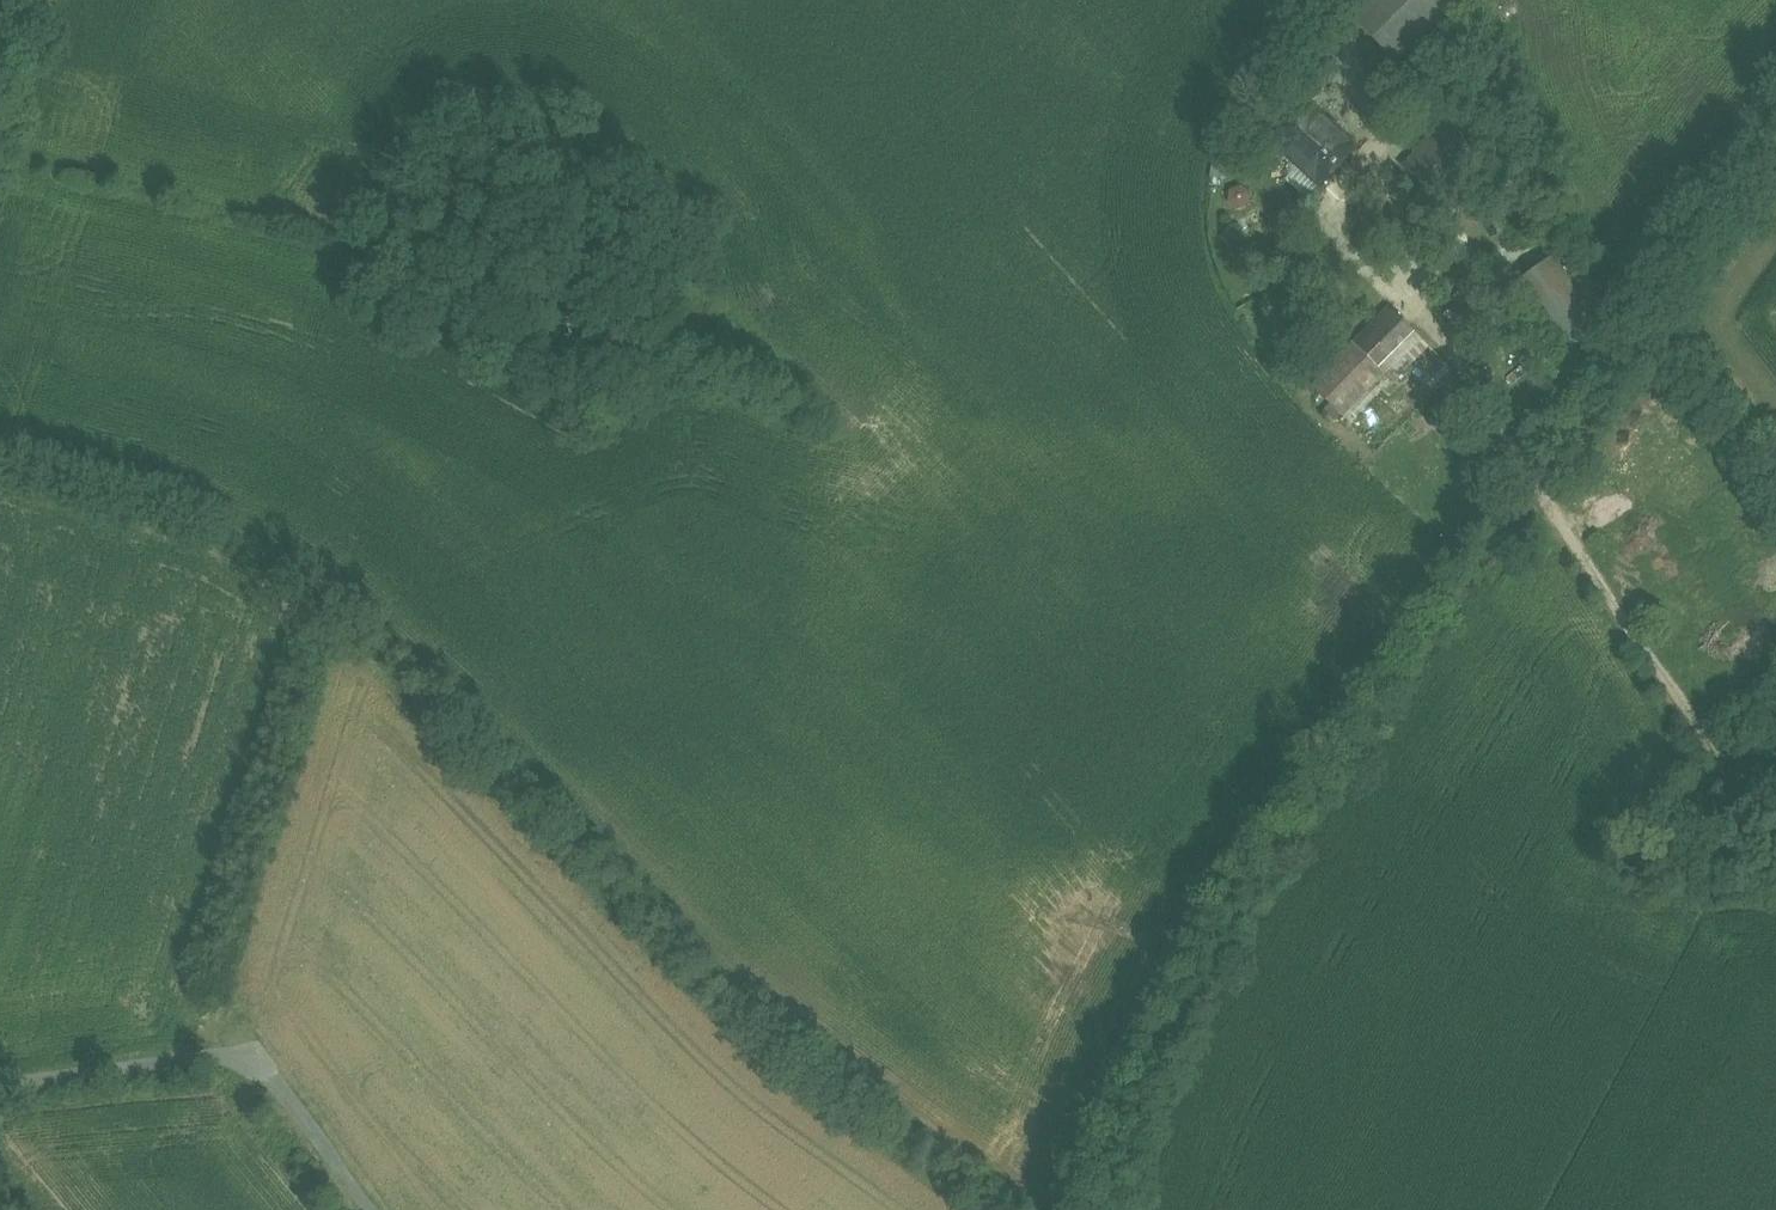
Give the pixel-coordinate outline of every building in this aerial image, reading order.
[(1355,16),(1396,57),(1453,0),(1371,0),(1355,16)] [(1306,104),(1273,140),(1321,184),(1353,148),(1306,104)] [(1443,125),(1405,167),(1440,199),(1479,157),(1443,125)] [(1241,185),(1222,187),(1224,208),(1243,206),(1241,185)] [(1593,261),(1570,278),(1593,308),(1616,291),(1593,261)] [(1509,265),(1509,281),(1545,280),(1545,264),(1509,265)] [(1479,303),(1463,286),(1453,295),(1469,313),(1479,303)] [(1390,307),(1313,386),(1341,413),(1382,371),(1392,381),(1428,344),(1390,307)]
